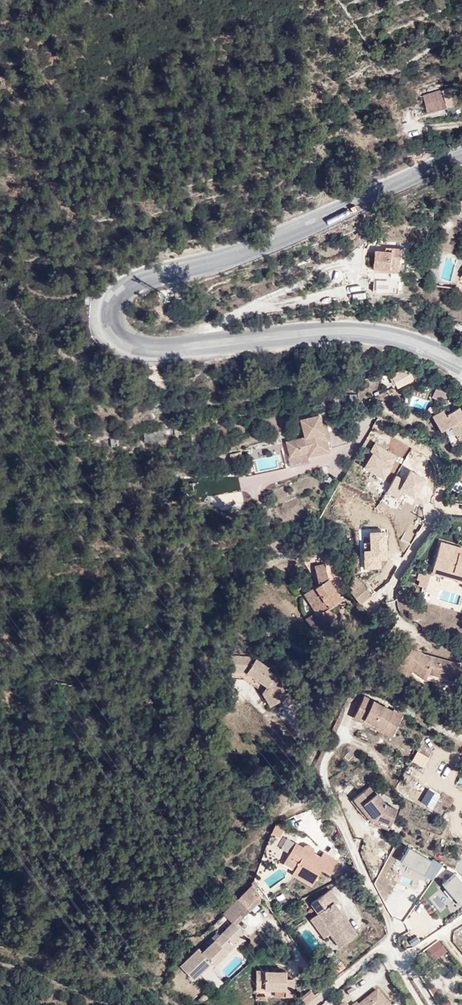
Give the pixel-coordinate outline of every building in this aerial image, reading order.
[(458,101),(452,84),(424,93),(430,111),(458,101)] [(405,274),(404,248),(389,248),(389,253),(379,254),(380,271),(395,270),(395,274),(405,274)] [(398,371),(404,381),(428,369),(426,366),(409,365),(400,369),(398,371)] [(161,399),(162,411),(175,409),(174,395),(173,396),(161,399)] [(461,424),(461,402),(453,408),(450,402),(439,409),(449,424),(452,422),(459,418),(461,424)] [(461,439),(461,438),(461,424),(459,418),(452,422),(454,427),(455,426),(461,439)] [(333,460),(331,450),(328,445),(333,444),(331,431),(326,432),(324,423),(306,428),(309,445),(290,449),(293,463),(310,460),(311,464),(333,460)] [(155,441),(174,438),(172,429),(153,432),(155,441)] [(444,432),(450,445),(457,442),(451,429),(444,432)] [(121,447),(132,445),(131,436),(120,438),(121,447)] [(241,451),(229,454),(232,463),(243,460),(241,451)] [(450,532),(443,558),(461,563),(461,535),(450,532)] [(461,567),(461,563),(443,558),(442,561),(461,567)] [(428,567),(427,569),(430,570),(429,575),(436,577),(440,564),(433,561),(432,563),(431,567),(428,567)] [(419,571),(417,583),(427,585),(429,573),(419,571)] [(334,588),(335,573),(324,573),(323,592),(309,602),(329,632),(342,623),(334,612),(345,604),(334,588)] [(374,598),(366,587),(355,597),(362,608),(374,598)] [(405,634),(413,622),(409,620),(397,639),(405,644),(409,638),(405,634)] [(423,630),(413,622),(405,634),(409,638),(405,644),(399,654),(410,662),(416,653),(457,666),(461,650),(427,641),(420,635),(423,630)] [(279,699),(284,708),(292,702),(280,682),(269,674),(271,673),(257,664),(236,664),(235,679),(250,680),(272,693),(277,701),(279,699)] [(360,701),(370,707),(372,703),(380,685),(370,680),(360,701)] [(372,703),(400,719),(409,701),(380,685),(372,703)] [(275,712),(284,708),(279,699),(277,701),(272,693),(266,698),(275,712)] [(372,703),(370,707),(398,723),(400,719),(372,703)] [(422,767),(430,756),(417,748),(410,759),(422,767)] [(359,782),(369,796),(372,793),(380,801),(395,807),(401,793),(390,789),(375,770),(359,782)] [(372,793),(369,796),(377,806),(392,813),(395,807),(380,801),(372,793)] [(434,878),(443,861),(408,843),(399,861),(434,878)] [(300,853),(292,867),(302,873),(298,879),(296,883),(317,895),(325,881),(334,885),(342,871),(329,863),(326,867),(318,863),(320,858),(310,852),(307,856),(300,853)] [(302,873),(292,867),(288,874),(298,879),(302,873)] [(461,898),(461,874),(459,869),(443,878),(456,901),(461,898)] [(351,887),(357,885),(354,878),(347,881),(351,887)] [(438,909),(451,898),(443,888),(429,899),(438,909)] [(243,910),(243,911),(254,901),(253,900),(243,910)] [(254,901),(243,911),(253,923),(264,914),(254,901)] [(316,913),(323,924),(330,933),(328,936),(333,944),(342,958),(360,946),(350,930),(346,933),(342,927),(345,925),(338,913),(341,912),(334,901),(316,913)] [(243,910),(229,923),(243,911),(243,910)] [(243,911),(229,923),(237,933),(238,932),(240,935),(253,923),(243,911)] [(221,916),(214,922),(219,928),(226,921),(221,916)] [(330,933),(323,924),(316,928),(329,947),(333,944),(328,936),(330,933)] [(238,932),(237,933),(204,961),(202,958),(183,975),(195,988),(213,973),(216,975),(230,963),(225,957),(233,950),(236,953),(247,943),(240,935),(238,932)] [(440,939),(427,949),(435,960),(449,951),(440,939)] [(225,957),(230,963),(238,956),(236,953),(233,950),(225,957)] [(256,986),(276,987),(286,988),(286,995),(295,996),(296,977),(288,976),(288,969),(257,967),(256,986)] [(286,988),(276,987),(274,995),(286,995),(286,988)] [(309,987),(300,993),(307,1001),(315,994),(309,987)] [(300,993),(294,999),(299,1004),(302,1004),(307,1001),(300,993)]
